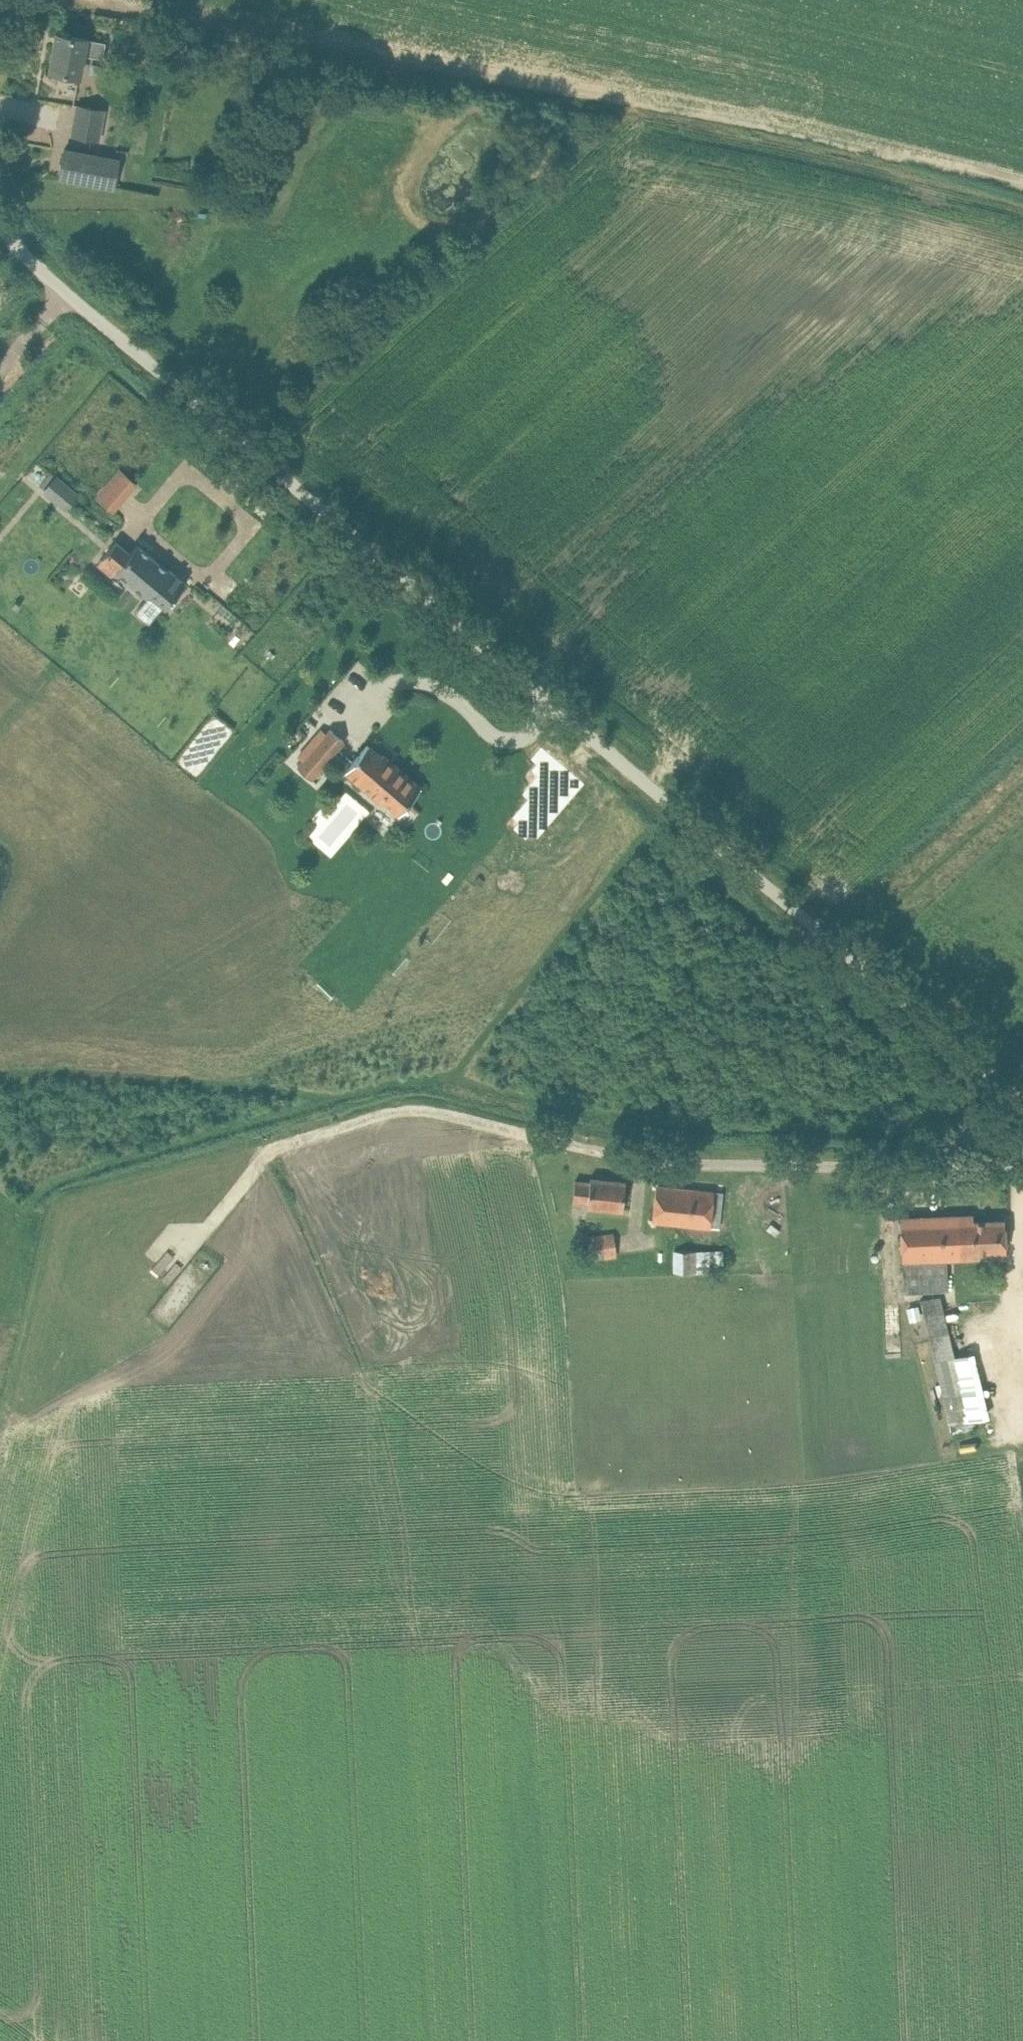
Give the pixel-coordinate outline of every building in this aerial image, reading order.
[(104,42),(76,36),(57,33),(50,70),(81,76),(85,53),(102,56),(104,42)] [(78,105),(73,137),(98,141),(104,109),(78,105)] [(113,187),(119,159),(64,148),(58,177),(113,187)] [(122,464),(98,494),(120,512),(144,482),(122,464)] [(62,472),(47,488),(70,509),(85,493),(62,472)] [(116,541),(102,557),(104,558),(107,554),(120,564),(116,570),(147,596),(150,593),(166,606),(186,582),(169,567),(167,569),(137,544),(130,552),(116,541)] [(303,760),(297,767),(311,778),(344,740),(330,729),(326,733),(321,739),(317,735),(316,735),(298,756),(303,760)] [(381,756),(367,743),(345,770),(380,800),(381,798),(399,813),(421,787),(383,754),(381,756)] [(575,1180),(573,1200),(589,1202),(589,1206),(623,1209),(625,1181),(590,1178),(590,1182),(575,1180)] [(652,1221),(710,1227),(714,1190),(656,1184),(652,1221)] [(973,1215),(900,1218),(903,1293),(948,1290),(947,1256),(973,1255),(972,1248),(1005,1247),(1004,1220),(973,1221),(973,1215)] [(597,1259),(621,1255),(618,1232),(594,1236),(597,1259)] [(723,1270),(723,1249),(673,1249),(673,1270),(723,1270)] [(913,1320),(929,1317),(952,1432),(976,1427),(974,1420),(993,1416),(980,1351),(958,1355),(946,1295),(910,1303),(913,1320)]
